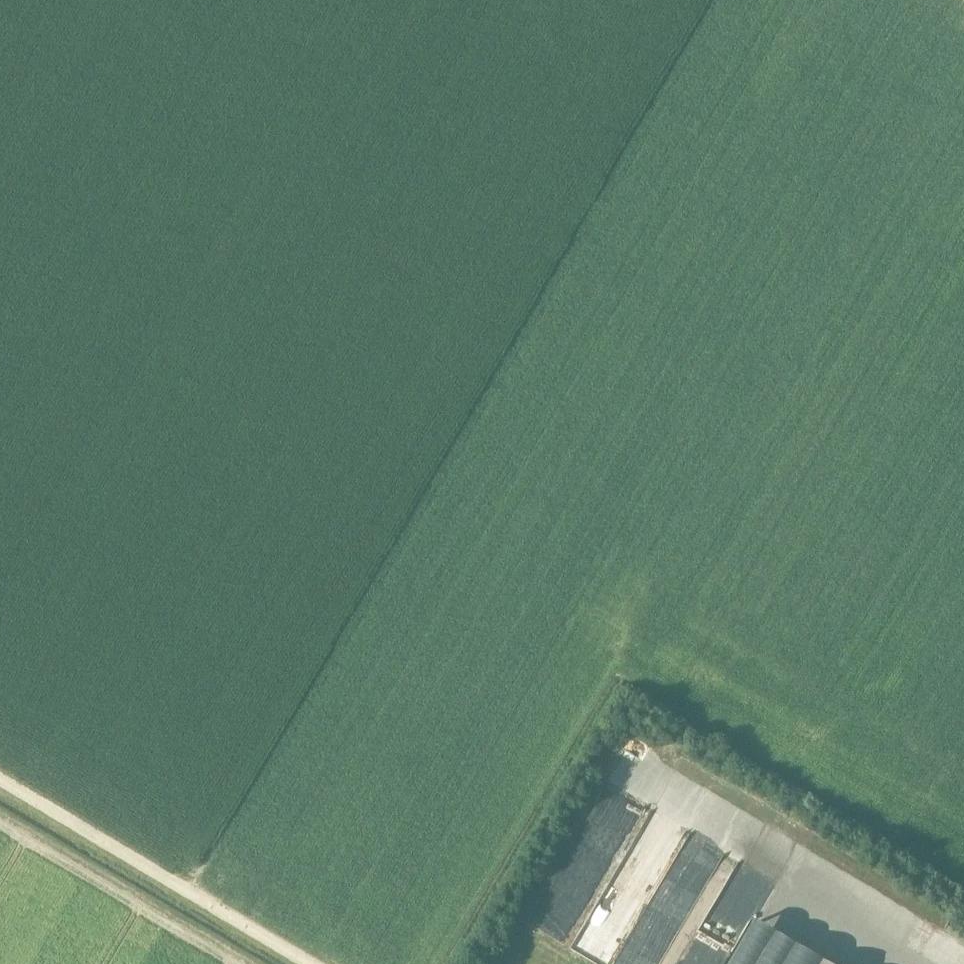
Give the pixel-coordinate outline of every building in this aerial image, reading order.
[(633,900),(656,871),(630,850),(607,879),(633,900)] [(728,963),(823,963),(753,922),(728,963)]
